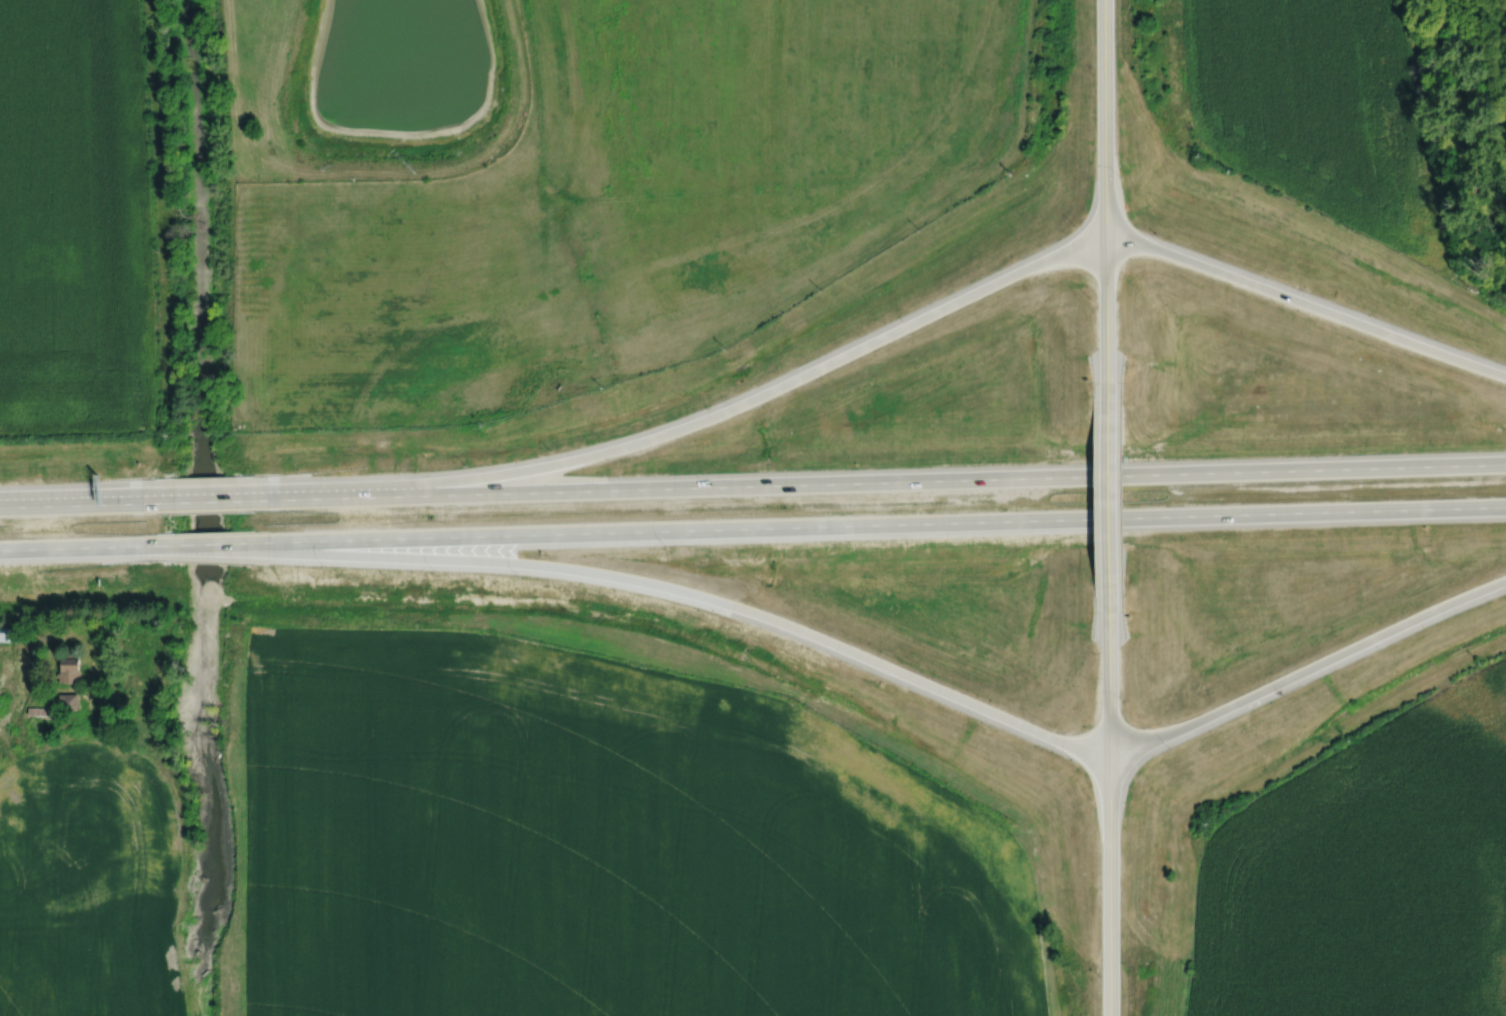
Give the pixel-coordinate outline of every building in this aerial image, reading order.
[(17,641),(17,628),(0,627),(0,640),(17,641)] [(61,656),(61,668),(60,668),(60,672),(57,672),(57,677),(60,677),(60,682),(80,682),(80,669),(79,669),(79,657),(61,656)] [(59,693),(59,709),(78,708),(78,693),(59,693)] [(28,707),(28,715),(57,715),(57,707),(28,707)]
